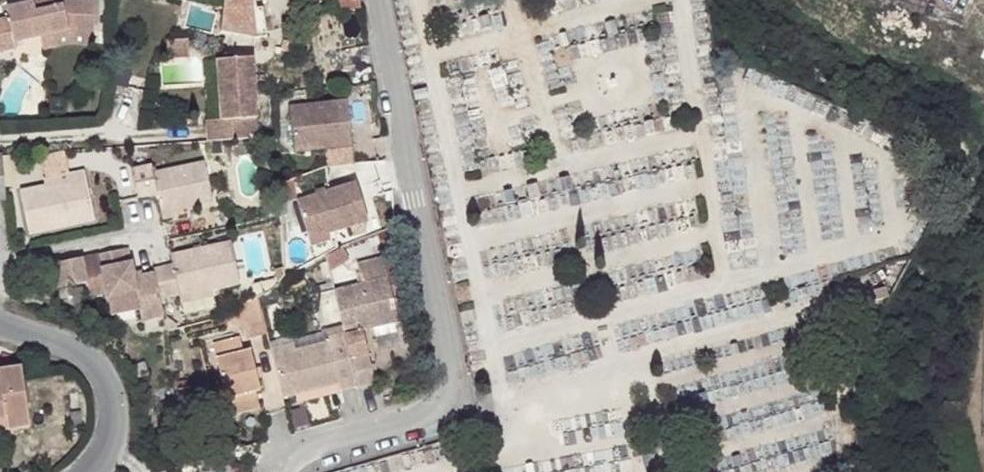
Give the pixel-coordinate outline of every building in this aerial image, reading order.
[(25,5),(6,10),(8,19),(0,20),(0,51),(16,47),(14,41),(39,35),(68,29),(93,30),(94,2),(52,0),(24,0),(25,5)] [(221,32),(256,39),(267,37),(263,7),(253,9),(252,0),(224,0),(221,32)] [(191,3),(185,25),(208,31),(214,9),(191,3)] [(68,29),(39,35),(42,49),(67,43),(93,44),(93,30),(68,29)] [(188,39),(166,40),(168,59),(189,57),(188,39)] [(257,139),(252,58),(217,60),(221,119),(205,120),(206,142),(257,139)] [(347,100),(290,106),(294,151),(325,148),(326,166),(353,163),(347,100)] [(212,201),(204,161),(153,172),(151,165),(133,169),(134,175),(139,197),(157,193),(162,212),(186,207),(212,201)] [(47,184),(19,190),(29,233),(95,220),(84,170),(70,173),(71,179),(47,184)] [(70,173),(46,178),(47,184),(71,179),(70,173)] [(355,182),(297,200),(309,242),(329,236),(328,233),(368,220),(355,182)] [(187,213),(186,207),(162,212),(164,218),(187,213)] [(230,241),(170,254),(173,264),(154,268),(161,299),(179,294),(180,298),(213,290),(239,284),(230,241)] [(134,276),(128,248),(99,254),(112,314),(139,308),(141,321),(164,315),(161,299),(154,272),(134,276)] [(346,260),(339,248),(337,248),(336,249),(326,257),(329,271),(346,260)] [(398,321),(382,256),(357,262),(362,283),(334,289),(344,332),(357,387),(357,388),(376,384),(368,353),(362,331),(374,328),(394,323),(398,321)] [(82,257),(52,264),(57,288),(87,282),(82,257)] [(284,275),(283,267),(273,269),(277,283),(284,275)] [(286,281),(290,291),(307,284),(303,273),(286,281)] [(213,290),(180,298),(181,303),(214,296),(213,290)] [(267,332),(258,296),(245,305),(226,315),(229,327),(237,325),(238,330),(244,328),(246,338),(267,332)] [(100,314),(96,297),(91,298),(95,315),(100,314)] [(396,331),(394,323),(374,328),(376,337),(396,331)] [(357,387),(344,332),(326,337),(327,340),(294,348),(272,354),(282,398),(295,394),(317,389),(338,384),(340,391),(357,387)] [(292,336),(269,341),(272,354),(294,348),(292,336)] [(243,351),(239,337),(213,344),(225,398),(228,397),(256,391),(259,390),(250,349),(243,351)] [(0,370),(0,420),(4,420),(5,430),(30,426),(21,367),(0,370)] [(318,397),(317,389),(295,394),(297,402),(318,397)] [(260,407),(256,391),(228,397),(232,414),(260,407)] [(161,448),(153,436),(145,442),(153,454),(161,448)]
